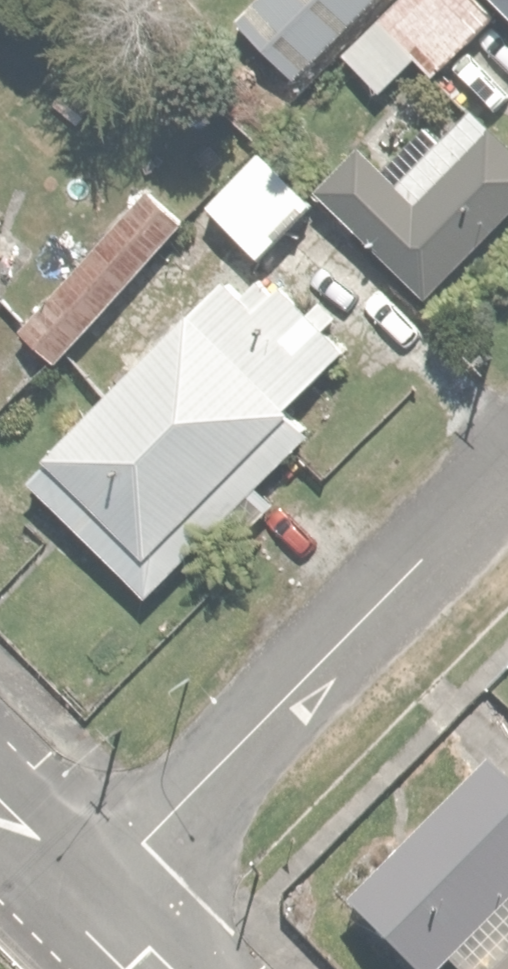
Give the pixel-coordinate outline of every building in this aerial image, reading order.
[(237,6),(294,67),(366,0),(243,0),(237,6)] [(345,44),(389,88),(424,53),(437,65),(492,11),(482,0),(390,0),(345,44)] [(316,177),(431,295),(507,221),(507,137),(468,96),(399,163),(365,129),(316,177)] [(313,199),(257,144),(203,198),(260,253),(313,199)] [(147,182),(14,318),(58,361),(191,225),(147,182)] [(240,281),(227,268),(32,463),(153,584),(227,511),(249,534),(285,499),(260,474),(313,421),(296,403),(354,345),(277,268),(265,279),(254,268),(240,281)] [(449,955),(463,968),(507,968),(507,779),(487,757),(345,893),(418,968),(434,968),(449,955)]
